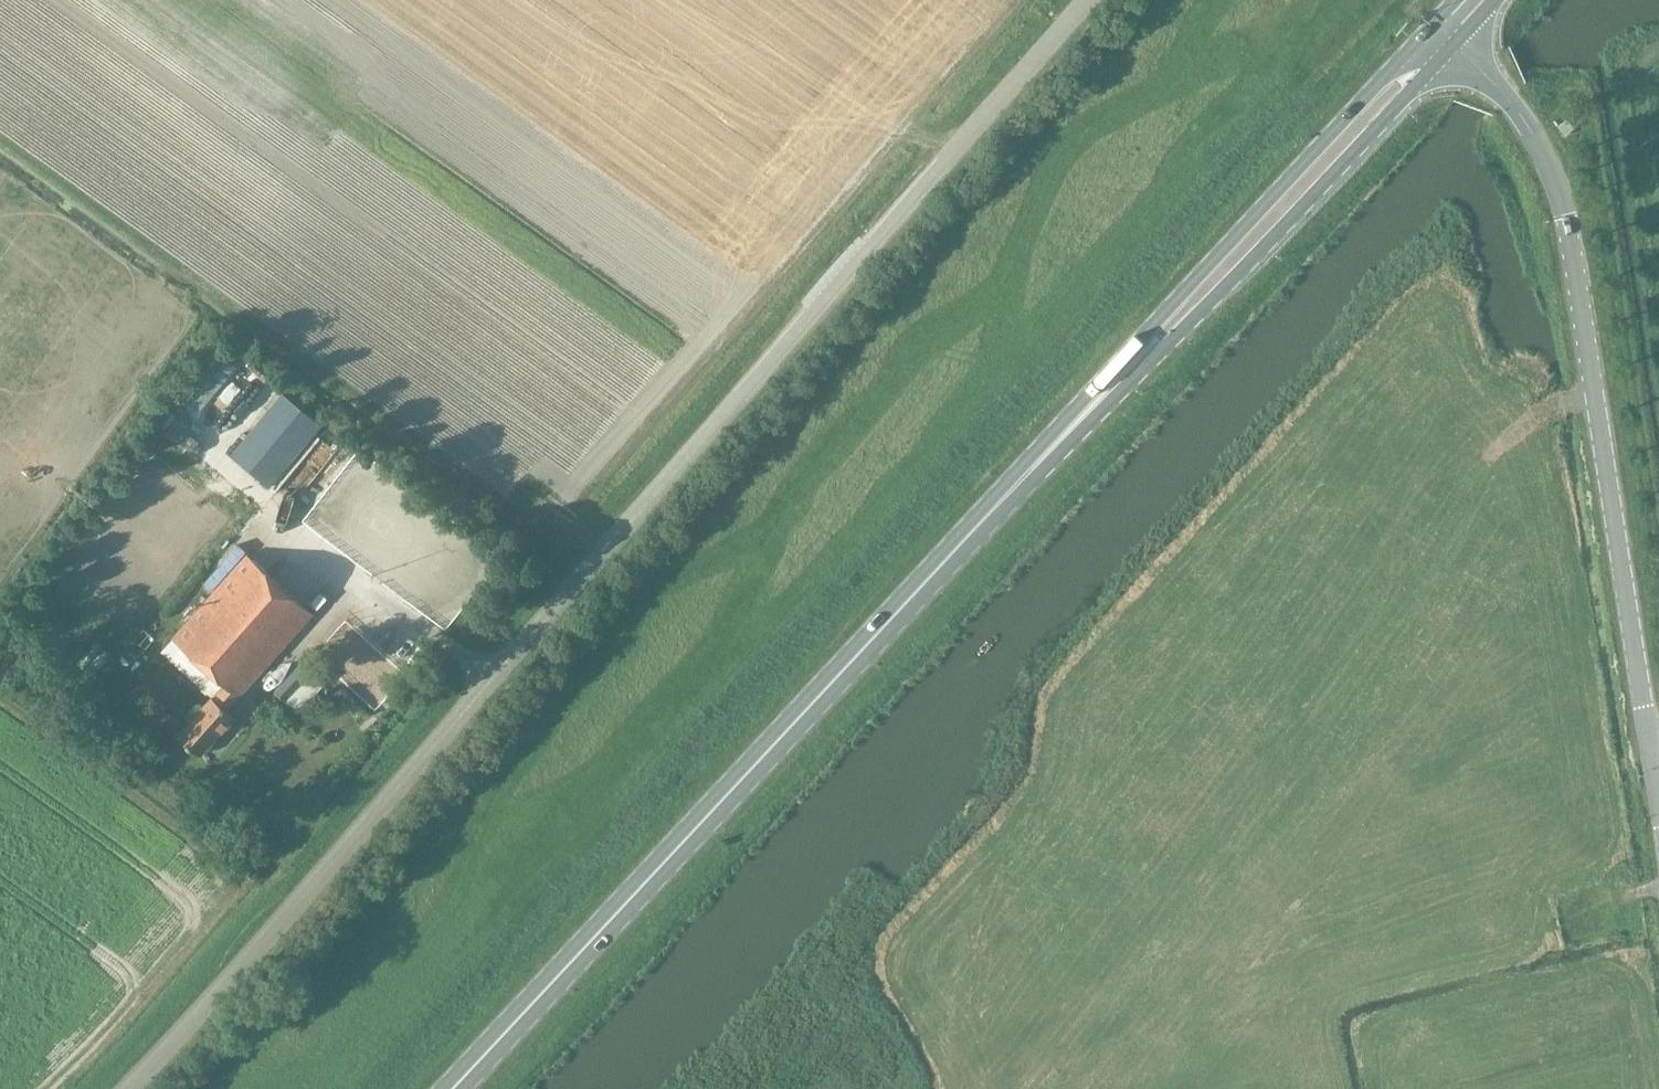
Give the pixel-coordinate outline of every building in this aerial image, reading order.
[(1575,128),(1566,119),(1557,128),(1565,137),(1575,128)] [(281,394),(230,456),(269,487),(319,425),(281,394)] [(249,560),(165,654),(197,683),(207,673),(221,685),(175,737),(202,761),(238,720),(230,713),(315,619),(249,560)] [(314,668),(285,700),(298,712),(327,680),(314,668)]
